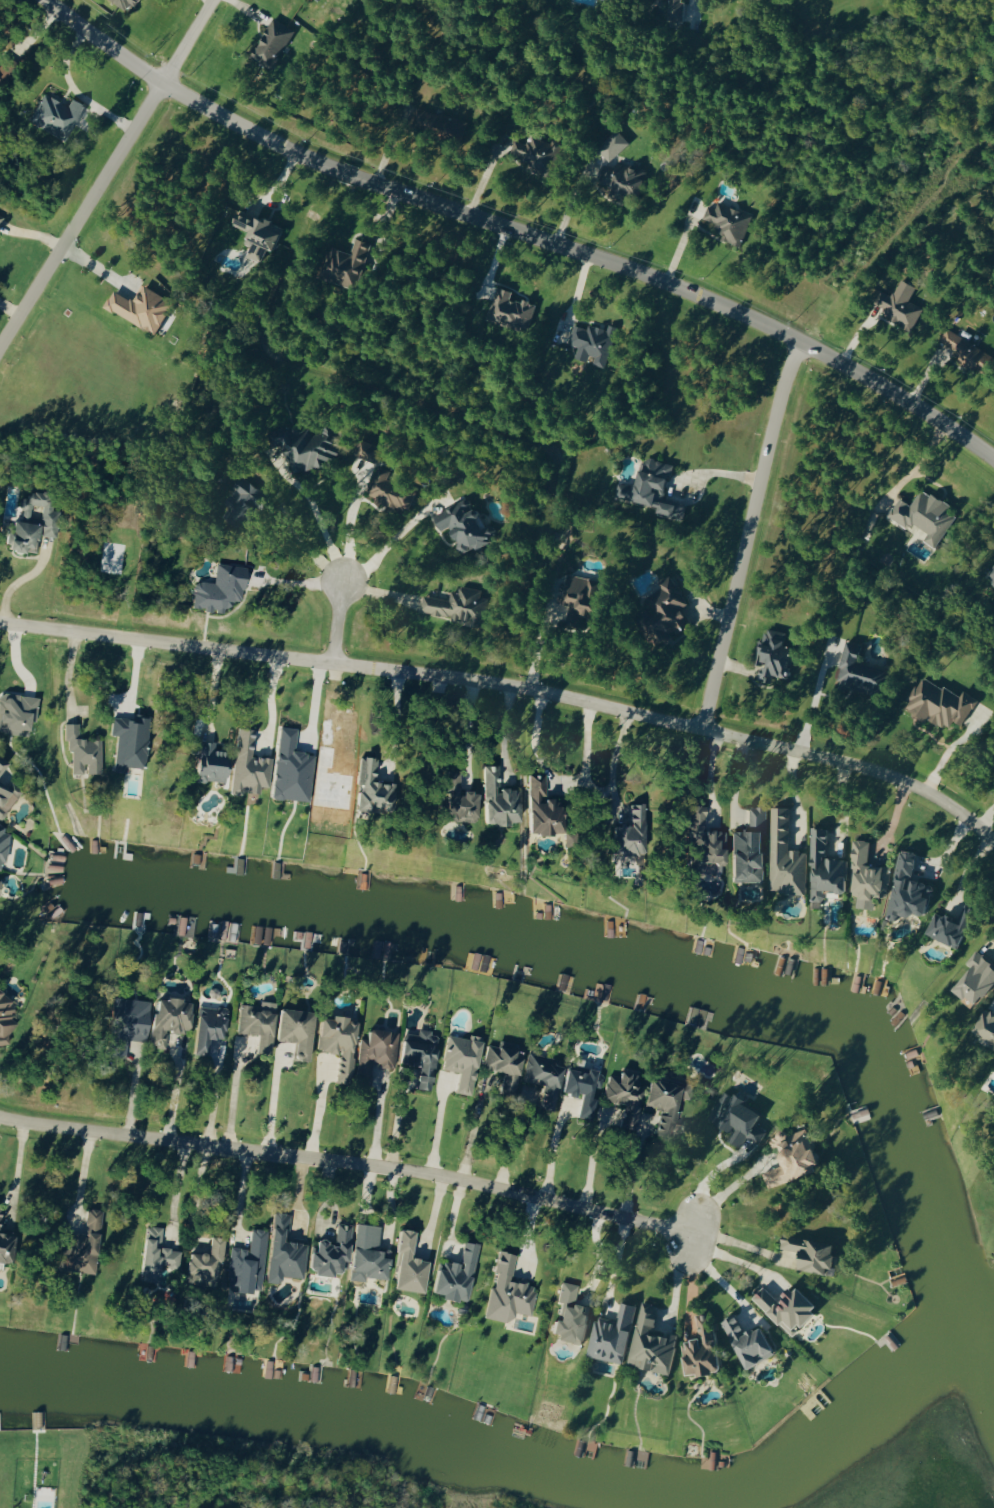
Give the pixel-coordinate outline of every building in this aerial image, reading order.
[(129,3),(133,5),(135,0),(107,0),(125,9),(129,3)] [(663,19),(681,20),(683,2),(679,1),(679,0),(664,0),(663,19)] [(293,30),(271,17),(248,56),(269,69),(293,30)] [(5,77),(15,61),(2,54),(0,57),(0,74),(5,77)] [(63,140),(83,106),(70,99),(65,107),(42,94),(28,120),(63,140)] [(447,138),(455,120),(408,101),(401,119),(447,138)] [(628,143),(615,130),(596,148),(608,161),(628,143)] [(560,142),(551,138),(549,142),(531,136),(528,144),(514,139),(507,160),(548,174),(560,142)] [(598,183),(615,187),(612,199),(625,202),(628,190),(639,192),(644,170),(616,163),(615,168),(602,165),(598,183)] [(751,215),(716,202),(714,208),(706,205),(701,220),(723,229),(719,239),(739,246),(751,215)] [(260,261),(265,248),(272,250),(280,226),(236,212),(231,225),(246,231),(242,244),(248,246),(245,256),(260,261)] [(320,277),(356,286),(368,242),(354,238),(350,252),(328,246),(320,277)] [(153,334),(170,301),(140,284),(131,301),(111,290),(102,306),(153,334)] [(487,318),(527,329),(534,304),(509,297),(510,291),(495,287),(487,318)] [(912,329),(922,307),(891,293),(890,296),(878,290),(869,309),(912,329)] [(604,368),(616,327),(607,324),(606,329),(587,324),(586,329),(573,325),(568,344),(577,347),(574,358),(589,362),(589,363),(604,368)] [(991,357),(946,327),(936,344),(981,373),(991,357)] [(291,472),(306,469),(320,459),(324,459),(331,454),(329,447),(337,442),(335,435),(327,423),(320,425),(321,430),(311,437),(301,423),(285,427),(283,428),(271,431),(273,439),(280,449),(283,462),(288,461),(291,472)] [(378,447),(359,441),(354,457),(373,463),(378,447)] [(614,498),(656,506),(654,515),(681,520),(684,505),(662,501),(669,463),(639,457),(634,487),(617,483),(614,498)] [(414,490),(385,480),(388,470),(375,466),(365,496),(407,511),(414,490)] [(240,479),(218,515),(241,529),(263,493),(240,479)] [(935,548),(953,516),(945,512),(949,505),(919,488),(910,505),(897,498),(887,516),(909,529),(912,524),(927,532),(922,541),(935,548)] [(26,492),(25,499),(21,499),(19,521),(9,520),(9,525),(0,525),(0,535),(3,536),(2,549),(34,552),(36,534),(53,536),(56,494),(26,492)] [(431,514),(438,530),(447,526),(459,554),(488,541),(486,537),(494,533),(490,524),(481,528),(468,497),(431,514)] [(993,586),(993,562),(984,580),(993,586)] [(244,566),(215,563),(212,583),(193,580),(190,608),(225,612),(226,600),(240,601),(244,566)] [(594,617),(599,579),(562,575),(559,604),(568,605),(567,614),(594,617)] [(685,604),(670,575),(656,582),(659,589),(644,597),(652,612),(642,616),(656,643),(672,635),(672,633),(688,625),(679,607),(685,604)] [(448,600),(422,595),(419,611),(449,618),(449,620),(480,627),(487,598),(478,596),(480,590),(458,585),(456,592),(450,590),(448,600)] [(783,678),(790,647),(781,645),(784,632),(761,628),(754,663),(761,665),(757,681),(770,683),(771,676),(783,678)] [(859,644),(844,641),(835,685),(880,694),(885,669),(856,663),(859,644)] [(976,698),(961,690),(958,696),(920,675),(902,708),(946,732),(952,721),(961,726),(976,698)] [(28,721),(34,721),(36,697),(0,694),(0,733),(27,735),(28,721)] [(111,715),(109,734),(115,735),(112,772),(123,772),(124,766),(143,767),(147,718),(111,715)] [(100,739),(77,739),(78,723),(64,723),(64,750),(70,750),(70,773),(84,773),(100,773),(100,739)] [(312,754),(293,751),(296,728),(278,726),(271,798),(307,802),(312,754)] [(267,787),(271,758),(250,756),(253,729),(236,727),(228,792),(258,795),(258,786),(267,787)] [(213,751),(214,742),(197,741),(196,765),(193,765),(192,781),(224,782),(225,752),(213,751)] [(375,757),(357,756),(354,807),(385,809),(387,783),(373,783),(375,757)] [(497,765),(482,765),(482,824),(518,824),(518,788),(497,788),(497,765)] [(458,771),(442,770),(440,820),(474,821),(475,792),(457,791),(458,771)] [(526,774),(527,834),(558,834),(558,798),(544,798),(544,774),(526,774)] [(15,795),(0,785),(0,816),(15,795)] [(642,803),(627,803),(626,825),(609,825),(609,855),(642,855),(642,803)] [(703,830),(704,805),(690,804),(687,872),(715,873),(715,863),(722,864),(724,831),(703,830)] [(748,807),(748,829),(730,829),(730,882),(761,882),(761,831),(765,831),(765,807),(748,807)] [(768,893),(805,893),(805,851),(787,851),(787,808),(770,807),(768,893)] [(810,906),(822,906),(822,892),(845,892),(845,859),(825,859),(825,828),(809,828),(810,906)] [(866,866),(868,841),(851,840),(849,870),(852,870),(850,894),(856,895),(855,908),(873,909),(875,891),(886,892),(888,868),(866,866)] [(886,918),(897,920),(897,915),(909,917),(909,913),(924,915),(929,885),(910,881),(915,853),(898,850),(886,918)] [(934,911),(924,935),(956,949),(973,909),(963,905),(956,921),(934,911)] [(973,1007),(993,980),(993,968),(973,952),(964,963),(968,966),(950,989),(973,1007)] [(16,1022),(8,1016),(16,1003),(0,992),(0,1043),(1,1044),(16,1022)] [(147,1043),(163,1046),(166,1030),(184,1033),(189,999),(154,994),(147,1043)] [(124,1057),(126,1038),(144,1040),(147,999),(112,996),(106,1055),(124,1057)] [(237,1003),(236,1032),(254,1032),(254,1051),(269,1052),(271,1000),(258,1000),(258,1004),(237,1003)] [(190,1052),(204,1054),(206,1036),(220,1038),(225,1008),(196,1004),(190,1052)] [(273,1039),(291,1040),(290,1059),(306,1060),(309,1009),(275,1007),(273,1039)] [(970,1032),(993,1044),(993,1014),(983,1008),(970,1032)] [(395,1031),(365,1026),(363,1038),(359,1037),(355,1061),(347,1060),(354,1018),(318,1013),(313,1048),(336,1052),(332,1078),(367,1083),(370,1062),(390,1066),(395,1031)] [(430,1089),(436,1032),(402,1028),(398,1062),(416,1064),(414,1087),(430,1089)] [(454,1092),(469,1094),(477,1035),(468,1034),(467,1037),(444,1034),(440,1068),(456,1070),(454,1092)] [(561,1065),(551,1063),(553,1058),(528,1051),(521,1077),(541,1083),(535,1106),(550,1109),(561,1065)] [(560,1091),(579,1094),(575,1115),(590,1117),(593,1096),(588,1096),(590,1086),(599,1087),(601,1071),(584,1068),(584,1070),(564,1067),(560,1091)] [(642,1104),(658,1107),(653,1133),(670,1136),(680,1082),(647,1077),(642,1104)] [(707,1120),(730,1132),(725,1140),(739,1147),(745,1137),(757,1143),(764,1130),(752,1124),(758,1112),(742,1103),(744,1099),(731,1092),(729,1095),(722,1091),(707,1120)] [(761,1172),(766,1186),(818,1168),(804,1128),(785,1134),(784,1130),(767,1136),(771,1148),(773,1147),(780,1165),(761,1172)] [(94,1272),(98,1209),(85,1208),(83,1232),(61,1231),(59,1270),(94,1272)] [(304,1242),(285,1240),(288,1212),(269,1210),(264,1281),(279,1282),(279,1275),(302,1277),(304,1242)] [(349,1224),(336,1222),(334,1241),(313,1239),(312,1250),(307,1249),(305,1270),(337,1274),(338,1266),(345,1267),(349,1224)] [(379,1225),(354,1222),(347,1278),(363,1280),(363,1275),(383,1278),(386,1253),(376,1252),(379,1225)] [(177,1266),(179,1249),(158,1246),(161,1226),(143,1224),(137,1278),(156,1280),(158,1264),(177,1266)] [(266,1229),(250,1227),(248,1247),(229,1246),(225,1289),(250,1292),(250,1288),(260,1289),(266,1229)] [(391,1287),(419,1291),(421,1277),(426,1277),(428,1260),(407,1256),(412,1229),(396,1227),(393,1251),(397,1252),(391,1287)] [(6,1262),(11,1233),(0,1232),(0,1261),(6,1262)] [(222,1236),(208,1234),(206,1252),(186,1250),(184,1271),(213,1274),(214,1262),(219,1262),(222,1236)] [(832,1243),(780,1235),(778,1248),(797,1251),(794,1268),(832,1274),(833,1267),(828,1267),(832,1243)] [(475,1242),(461,1239),(456,1262),(442,1259),(440,1267),(433,1266),(428,1293),(464,1301),(475,1242)] [(483,1316),(511,1321),(513,1311),(529,1314),(535,1284),(510,1279),(515,1253),(498,1250),(491,1286),(489,1286),(483,1316)] [(581,1342),(588,1305),(573,1302),(576,1284),(561,1281),(557,1301),(559,1302),(556,1319),(551,1318),(547,1335),(581,1342)] [(750,1297),(789,1334),(815,1306),(792,1284),(776,1300),(761,1286),(750,1297)] [(622,1363),(634,1304),(619,1301),(615,1321),(594,1316),(586,1356),(622,1363)] [(675,1336),(652,1331),(657,1305),(639,1301),(627,1365),(668,1373),(675,1336)] [(717,1370),(709,1312),(694,1314),(698,1337),(679,1340),(683,1373),(693,1372),(694,1374),(717,1370)] [(743,1368),(772,1354),(757,1324),(742,1332),(733,1313),(719,1320),(743,1368)]
